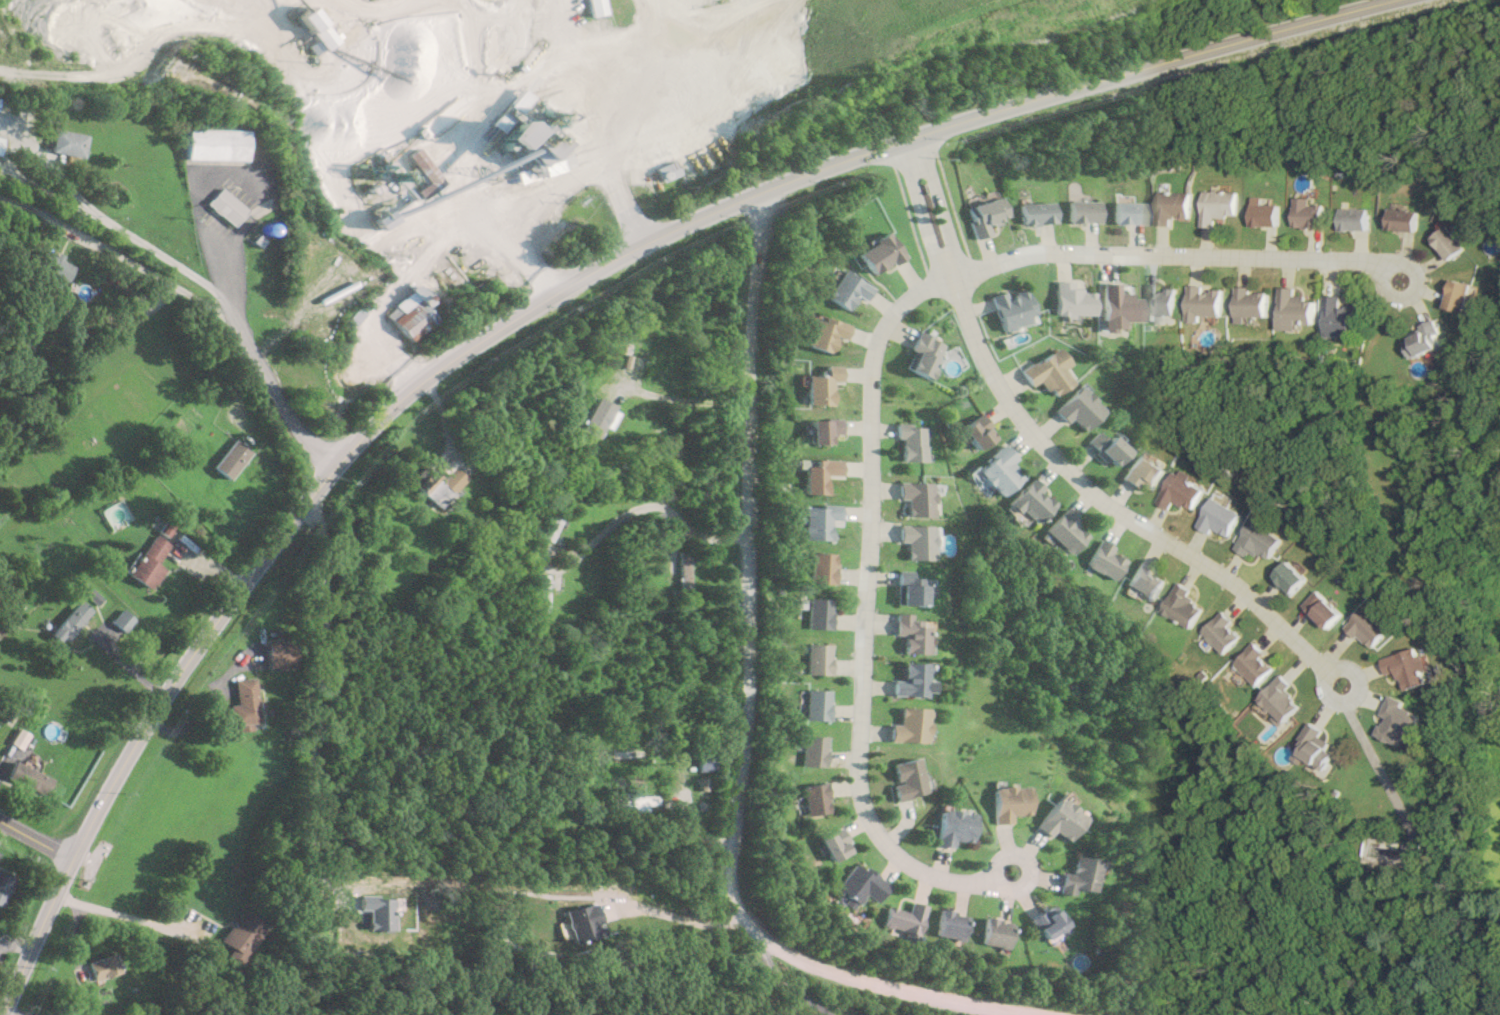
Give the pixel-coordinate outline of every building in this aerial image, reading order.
[(604,14),(602,0),(585,0),(588,17),(604,14)] [(335,40),(308,5),(294,15),(320,51),(335,40)] [(81,156),(85,134),(53,128),(48,150),(81,156)] [(238,128),(182,128),(182,159),(238,159),(238,128)] [(204,202),(229,226),(243,211),(218,187),(204,202)] [(1299,220),(1329,219),(1328,199),(1315,199),(1314,191),(1298,191),(1299,220)] [(1102,195),(1072,194),(1072,214),(1101,215),(1102,195)] [(1003,216),(997,196),(962,206),(971,237),(985,234),(982,222),(1003,216)] [(1025,198),(1025,217),(1056,216),(1055,196),(1025,198)] [(1118,216),(1146,217),(1147,196),(1118,196),(1118,216)] [(1281,199),(1255,200),(1255,218),(1281,217),(1281,199)] [(901,255),(887,232),(856,252),(870,275),(901,255)] [(42,249),(34,265),(65,281),(74,265),(42,249)] [(862,301),(871,288),(843,269),(825,297),(844,310),(854,295),(862,301)] [(1451,302),(1470,306),(1476,278),(1456,274),(1451,302)] [(1054,275),(1055,308),(1094,307),(1094,283),(1066,283),(1066,275),(1054,275)] [(1140,292),(1132,292),(1132,287),(1119,287),(1119,276),(1103,276),(1104,319),(1124,318),(1124,313),(1140,313),(1140,292)] [(1027,321),(1017,287),(985,297),(994,331),(1027,321)] [(1329,328),(1360,328),(1360,322),(1365,322),(1366,299),(1346,298),(1346,290),(1330,290),(1329,328)] [(385,312),(408,340),(434,320),(411,292),(385,312)] [(828,353),(832,337),(843,340),(847,324),(814,315),(806,346),(828,353)] [(898,368),(921,379),(937,344),(914,333),(898,368)] [(609,379),(627,382),(635,342),(617,338),(609,379)] [(838,382),(838,366),(822,366),(822,374),(804,374),(804,404),(828,404),(828,382),(838,382)] [(955,428),(970,449),(991,435),(976,414),(955,428)] [(824,443),(824,435),(837,435),(837,419),(805,419),(805,443),(824,443)] [(920,461),(920,425),(892,425),(892,438),(896,438),(896,461),(920,461)] [(211,466),(227,479),(249,453),(233,439),(211,466)] [(996,496),(1018,476),(1006,463),(1012,458),(999,444),(972,470),(996,496)] [(834,459),(801,459),(801,493),(819,493),(819,474),(834,474),(834,459)] [(417,490),(437,508),(464,478),(451,467),(440,479),(433,473),(417,490)] [(928,516),(929,482),(893,481),(892,498),(901,498),(900,515),(928,516)] [(1214,528),(1231,536),(1243,512),(1212,497),(1198,527),(1211,533),(1214,528)] [(800,504),(800,539),(823,539),(823,519),(833,519),(833,504),(800,504)] [(1066,553),(1087,532),(1064,509),(1042,530),(1066,553)] [(1271,560),(1285,538),(1255,518),(1236,547),(1250,556),(1255,549),(1271,560)] [(899,541),(899,559),(928,559),(928,524),(891,524),(891,541),(899,541)] [(125,574),(149,590),(163,569),(155,563),(169,544),(153,533),(125,574)] [(1112,550),(1113,547),(1098,539),(1084,566),(1112,580),(1124,557),(1112,550)] [(687,551),(677,551),(677,589),(687,589),(687,551)] [(831,583),(831,553),(805,553),(805,583),(831,583)] [(1150,572),(1153,567),(1139,559),(1125,585),(1152,600),(1164,580),(1150,572)] [(1295,596),(1311,578),(1292,560),(1275,578),(1295,596)] [(891,576),(891,605),(924,605),(924,576),(891,576)] [(1191,628),(1203,607),(1186,597),(1190,590),(1177,582),(1160,611),(1191,628)] [(1346,614),(1321,590),(1306,604),(1332,629),(1346,614)] [(828,629),(828,599),(804,599),(804,629),(828,629)] [(57,643),(93,615),(83,602),(48,631),(57,643)] [(1349,626),(1373,650),(1393,629),(1370,606),(1349,626)] [(123,632),(134,621),(122,609),(111,621),(123,632)] [(1234,621),(1223,610),(1202,631),(1225,654),(1242,637),(1230,626),(1234,621)] [(897,635),(897,653),(921,654),(921,619),(906,619),(906,613),(889,613),(888,635),(897,635)] [(265,669),(292,668),(291,637),(264,638),(265,669)] [(1236,663),(1259,686),(1276,669),(1264,656),(1267,653),(1256,642),(1236,663)] [(828,675),(828,645),(802,645),(802,675),(828,675)] [(1407,691),(1434,684),(1424,647),(1385,658),(1390,676),(1401,673),(1407,691)] [(919,697),(919,664),(896,664),(896,680),(885,680),(885,697),(919,697)] [(1293,685),(1283,675),(1259,698),(1284,724),(1303,705),(1289,690),(1293,685)] [(232,679),(234,704),(227,705),(229,725),(256,722),(252,678),(232,679)] [(826,721),(826,690),(800,690),(800,721),(826,721)] [(1408,701),(1394,695),(1377,734),(1409,748),(1424,714),(1405,706),(1408,701)] [(885,743),(921,743),(921,708),(893,708),(893,725),(885,725),(885,743)] [(1326,730),(1313,723),(1296,752),(1328,770),(1337,753),(1329,748),(1332,742),(1322,736),(1326,730)] [(824,736),(799,736),(799,767),(824,767),(824,736)] [(610,744),(610,759),(643,759),(643,744),(610,744)] [(693,770),(710,770),(710,755),(693,755),(693,770)] [(914,759),(885,765),(892,801),(921,795),(914,759)] [(50,775),(9,763),(4,782),(45,794),(50,775)] [(802,784),(802,814),(827,814),(827,784),(802,784)] [(1024,787),(991,787),(991,824),(1009,824),(1009,816),(1025,816),(1024,787)] [(1050,831),(1064,841),(1081,817),(1054,798),(1032,828),(1046,837),(1050,831)] [(951,847),(951,841),(968,842),(970,812),(937,811),(935,846),(951,847)] [(849,852),(840,829),(817,838),(826,861),(849,852)] [(1098,859),(1072,857),(1070,874),(1060,873),(1058,891),(1094,895),(1098,859)] [(834,889),(856,905),(864,894),(874,902),(887,885),(854,861),(834,889)] [(0,874),(0,903),(11,879),(0,874)] [(918,935),(926,905),(911,901),(908,911),(887,906),(882,926),(918,935)] [(218,940),(243,957),(267,922),(242,905),(218,940)] [(1030,919),(1042,940),(1064,928),(1052,907),(1030,919)] [(961,940),(966,914),(940,909),(935,936),(961,940)] [(981,945),(1007,947),(1008,920),(983,919),(981,945)] [(620,935),(621,927),(604,925),(603,933),(620,935)] [(87,962),(93,981),(118,972),(112,954),(87,962)]
